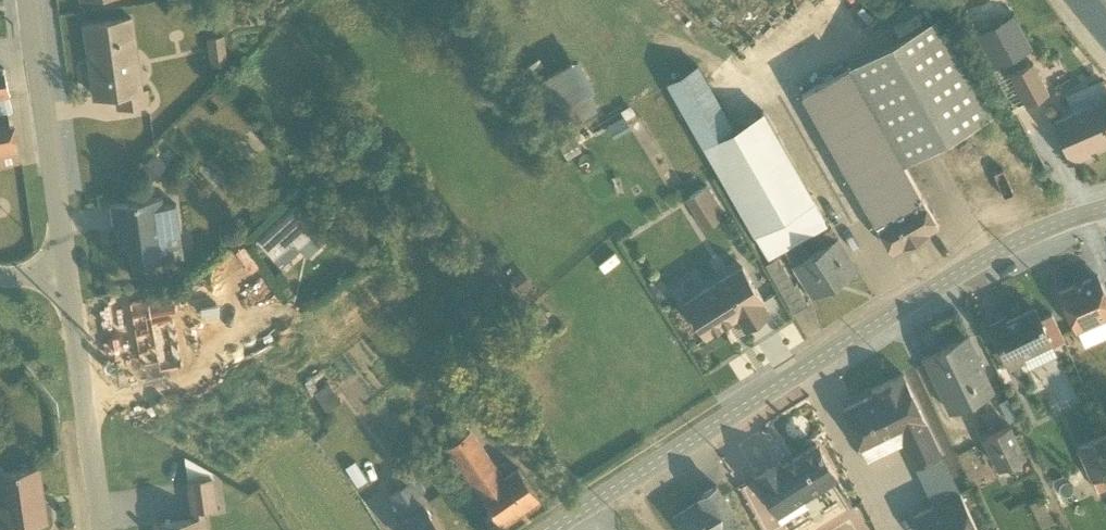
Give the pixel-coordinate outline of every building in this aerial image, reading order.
[(854,0),(817,0),(862,43),(880,25),(854,0)] [(1105,46),(1105,0),(1069,0),(1105,46)] [(973,36),(992,71),(1032,50),(1013,14),(973,36)] [(799,95),(892,254),(938,227),(903,166),(992,114),(934,16),(799,95)] [(117,108),(150,104),(148,89),(143,89),(134,18),(84,24),(94,97),(116,95),(117,108)] [(225,34),(210,35),(212,63),(227,62),(225,34)] [(595,90),(578,59),(539,80),(565,128),(598,110),(589,93),(595,90)] [(1032,63),(996,83),(1013,113),(1049,94),(1032,63)] [(3,69),(0,70),(0,168),(17,164),(14,150),(12,142),(18,140),(14,122),(8,123),(6,114),(12,112),(8,97),(10,97),(3,69)] [(686,72),(667,83),(767,258),(828,223),(766,114),(756,119),(746,102),(714,120),(686,72)] [(1075,158),(1105,144),(1105,76),(1071,91),(1078,109),(1057,118),(1075,158)] [(152,154),(137,169),(150,182),(165,167),(152,154)] [(684,201),(703,229),(726,215),(706,185),(684,201)] [(162,198),(110,205),(114,233),(118,233),(121,251),(129,250),(131,264),(183,257),(180,235),(179,235),(175,206),(163,207),(162,198)] [(800,241),(784,252),(812,297),(856,270),(829,228),(813,238),(820,249),(809,255),(800,241)] [(777,258),(765,265),(792,313),(807,304),(795,283),(793,285),(777,258)] [(739,268),(683,303),(704,338),(737,318),(745,330),(769,315),(739,268)] [(532,283),(522,271),(510,280),(519,293),(532,283)] [(1057,293),(1075,333),(1105,320),(1105,295),(1097,275),(1057,293)] [(173,291),(128,301),(143,365),(157,362),(159,371),(204,362),(200,342),(179,346),(173,320),(178,319),(173,291)] [(1051,347),(1064,341),(1051,313),(1039,319),(1034,309),(1005,322),(1003,319),(990,325),(1010,369),(1025,362),(1025,361),(1023,358),(1050,345),(1051,347)] [(225,365),(246,352),(227,324),(206,338),(225,365)] [(993,392),(966,336),(950,344),(951,350),(925,362),(950,413),(993,392)] [(932,505),(959,492),(902,375),(871,390),(872,394),(843,409),(867,460),(902,444),(932,505)] [(322,379),(300,393),(315,417),(337,403),(322,379)] [(461,418),(438,435),(501,525),(538,499),(538,498),(516,468),(504,477),(503,477),(461,418)] [(981,437),(996,470),(1025,456),(1010,424),(981,437)] [(1075,447),(1075,448),(1091,482),(1092,481),(1097,492),(1105,489),(1105,440),(1104,434),(1075,447)] [(972,437),(956,445),(972,477),(988,470),(972,437)] [(753,477),(782,522),(807,505),(804,501),(805,500),(837,479),(815,445),(782,466),(778,461),(753,477)] [(217,503),(213,478),(213,477),(212,472),(184,457),(186,481),(186,482),(191,519),(154,525),(154,529),(208,529),(205,509),(218,508),(217,503)] [(411,461),(391,474),(399,488),(387,495),(401,516),(395,521),(401,529),(440,529),(423,503),(430,499),(417,478),(420,476),(411,461)] [(30,525),(47,522),(39,467),(0,473),(0,529),(31,529),(30,525)] [(674,516),(684,529),(740,529),(742,528),(715,486),(699,496),(700,499),(674,516)] [(959,492),(932,505),(911,515),(918,529),(977,529),(959,492)] [(1053,522),(1041,497),(1028,504),(1040,528),(1053,522)]
